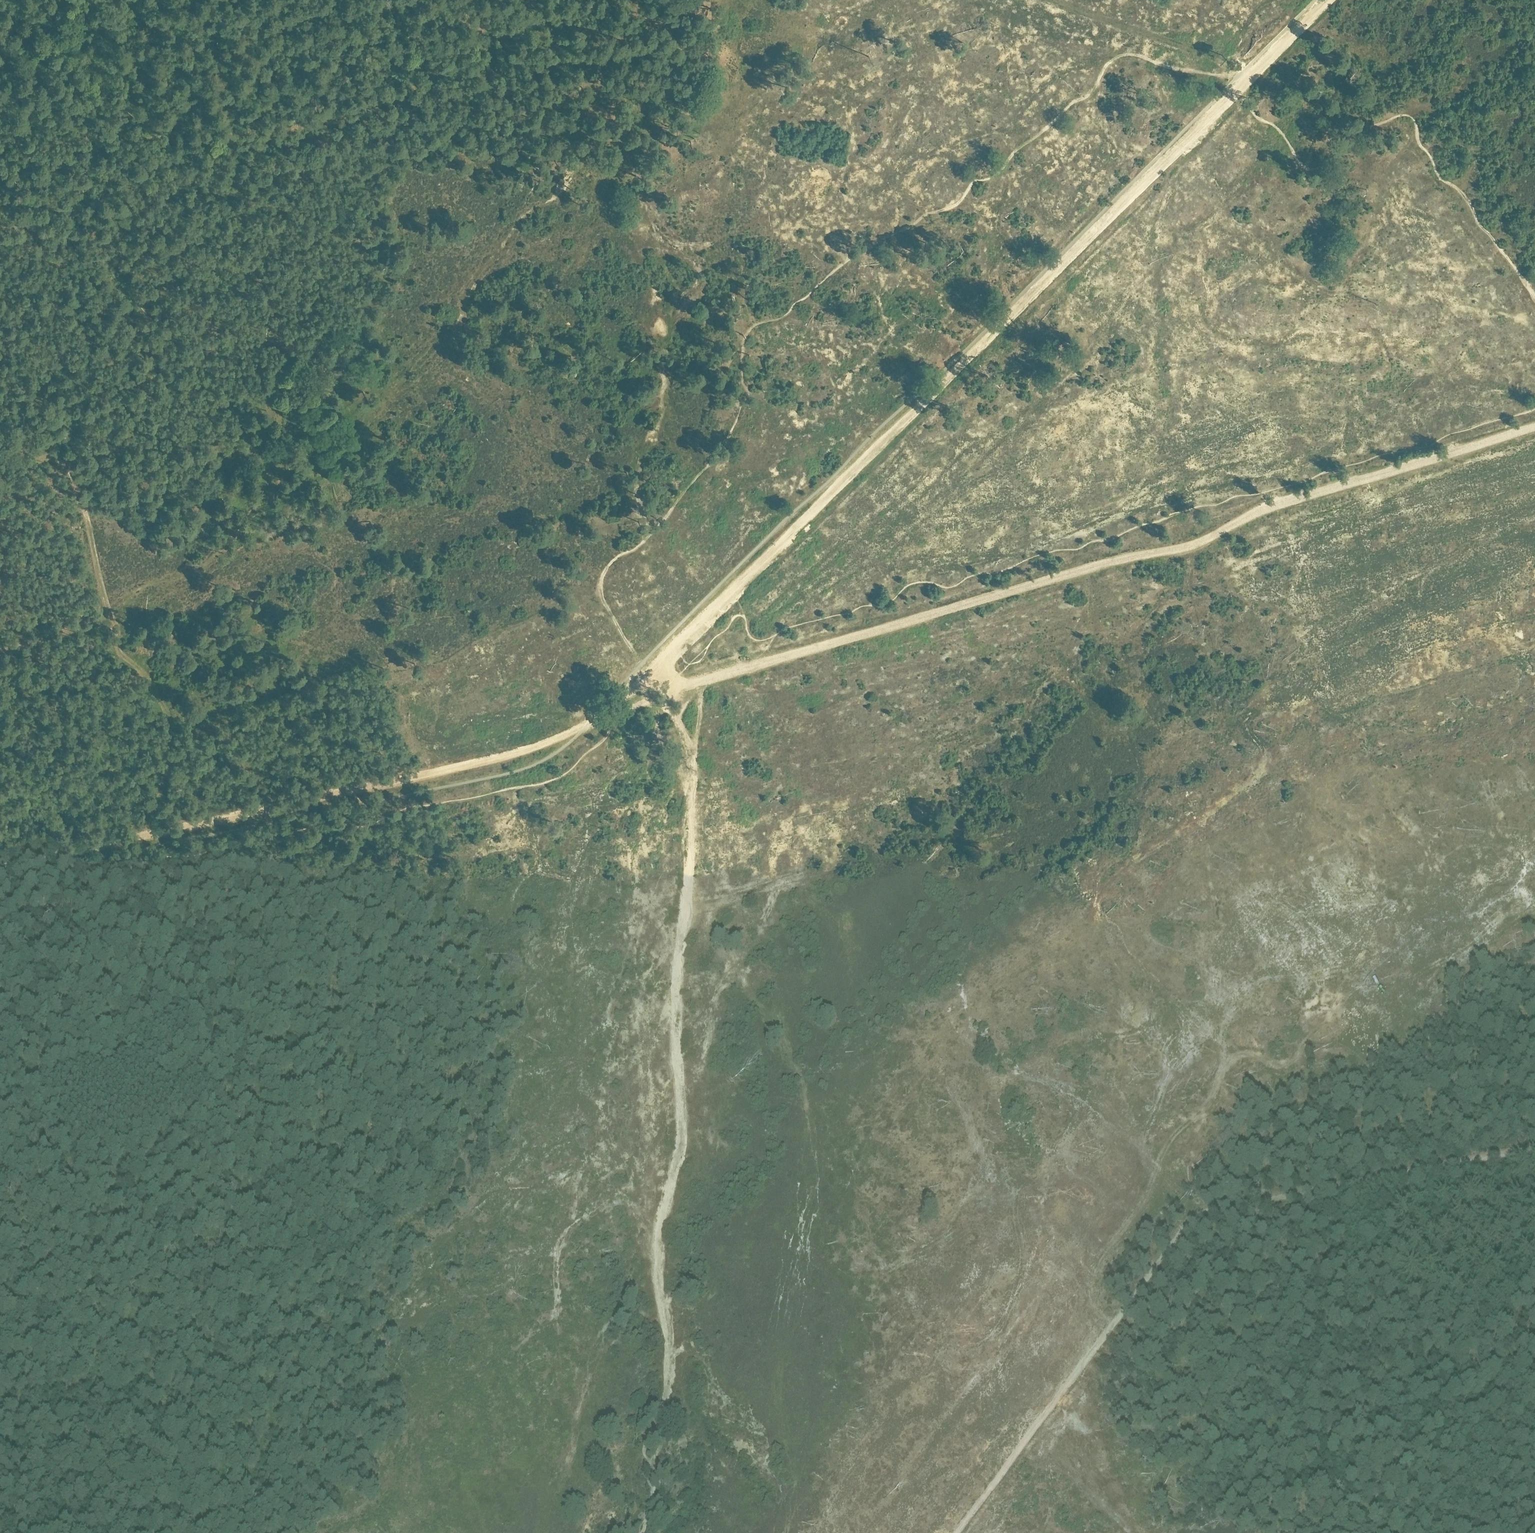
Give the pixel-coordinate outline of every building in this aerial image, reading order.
[(1091,584),(1103,580),(1101,573),(1088,578),(1091,584)]
